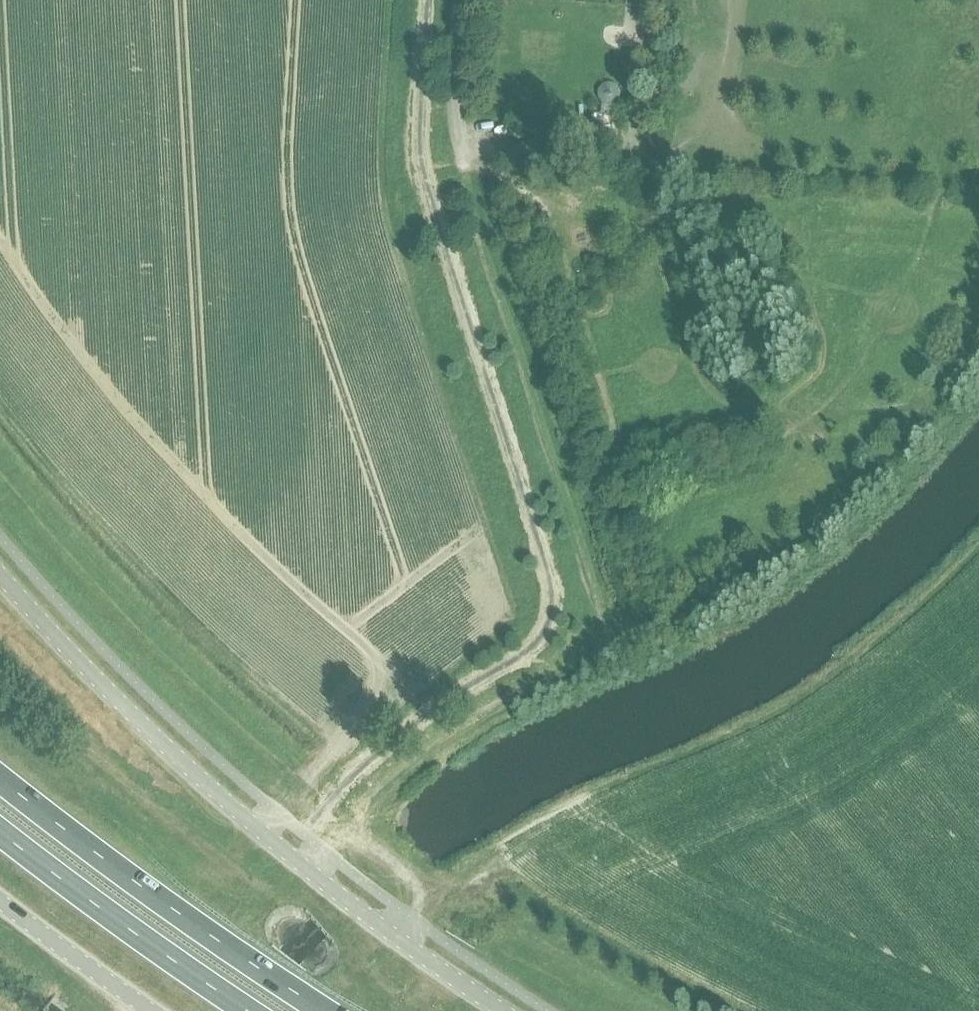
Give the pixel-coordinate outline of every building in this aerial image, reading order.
[(621,82),(605,80),(603,96),(619,98),(621,82)]
